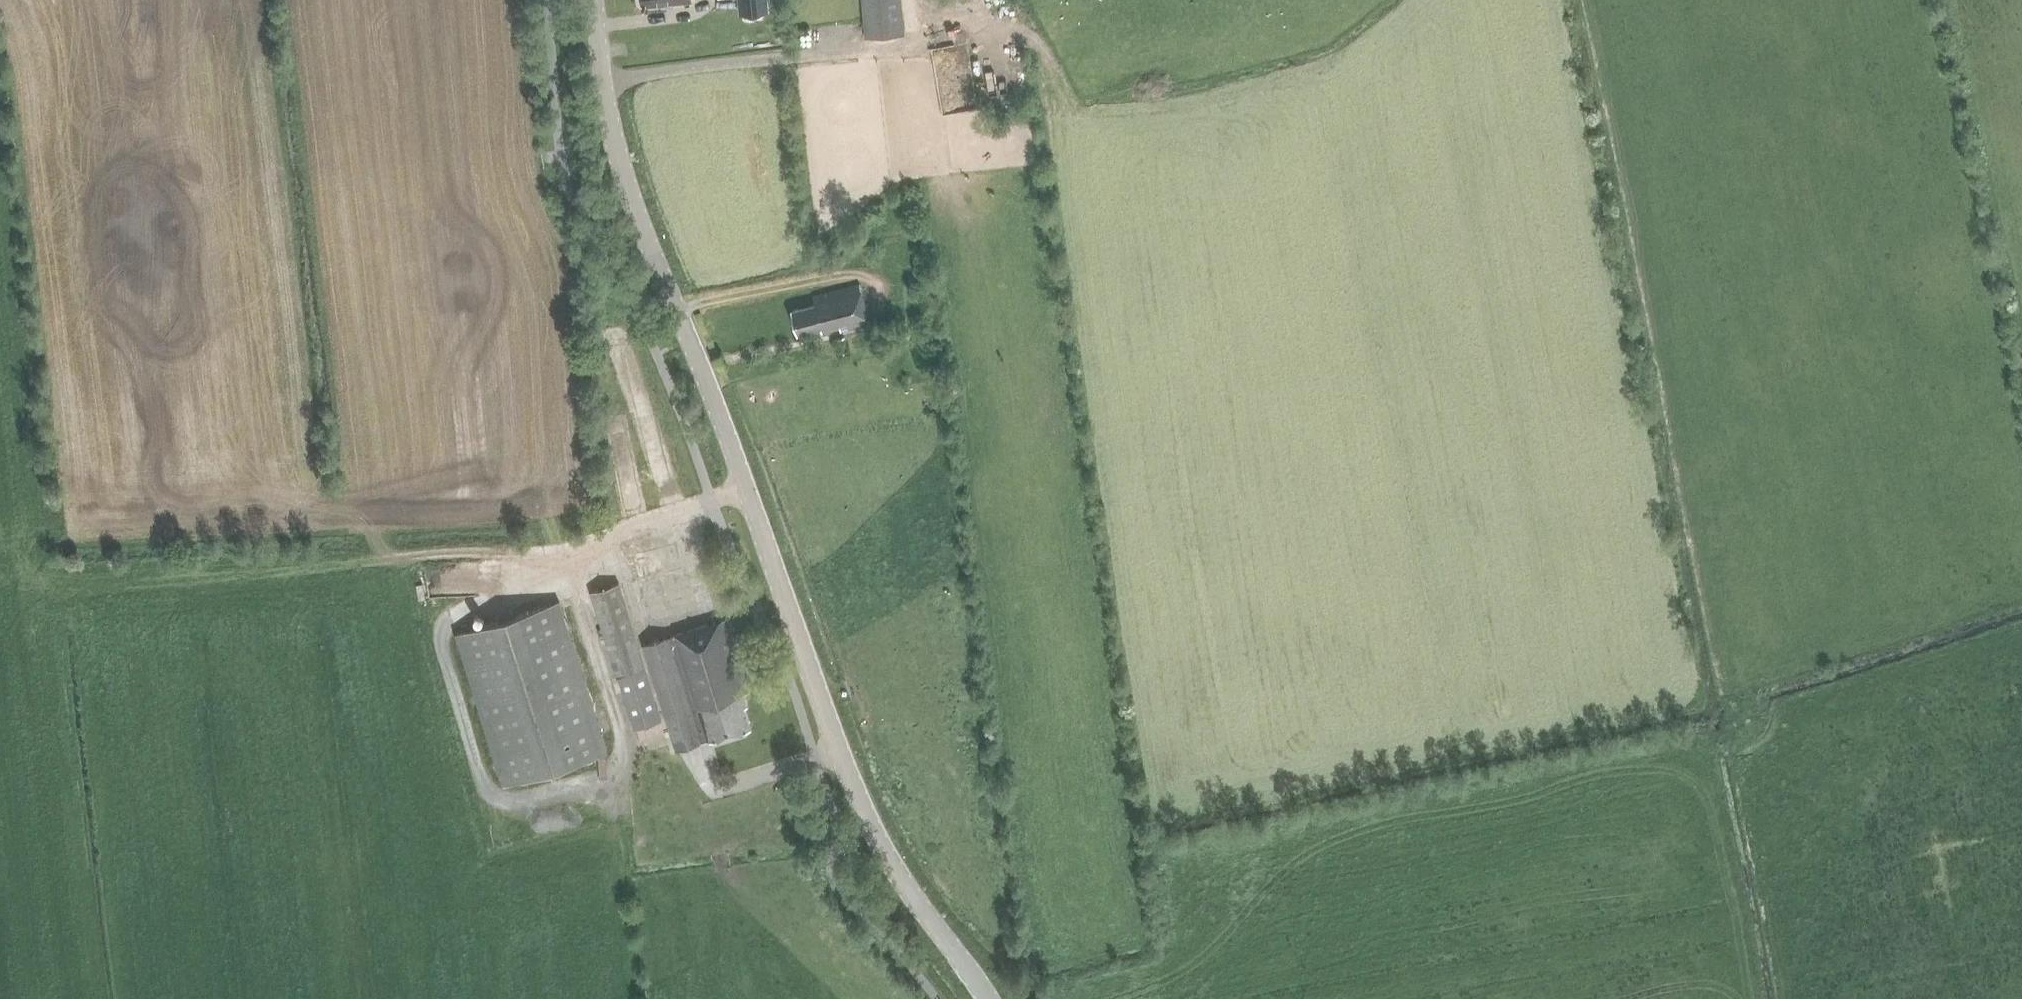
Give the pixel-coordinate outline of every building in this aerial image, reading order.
[(768,0),(738,0),(739,14),(769,11),(768,0)] [(901,0),(862,0),(865,36),(904,33),(901,0)] [(840,331),(869,323),(859,284),(813,296),(815,304),(792,310),(798,333),(821,328),(821,331),(839,326),(840,331)] [(844,337),(833,340),(837,355),(847,352),(844,337)] [(634,728),(662,720),(619,582),(591,591),(634,728)] [(607,752),(560,600),(455,633),(503,785),(607,752)] [(711,740),(751,727),(744,706),(747,705),(744,694),(749,692),(726,618),(643,644),(676,750),(710,739),(711,740)]
